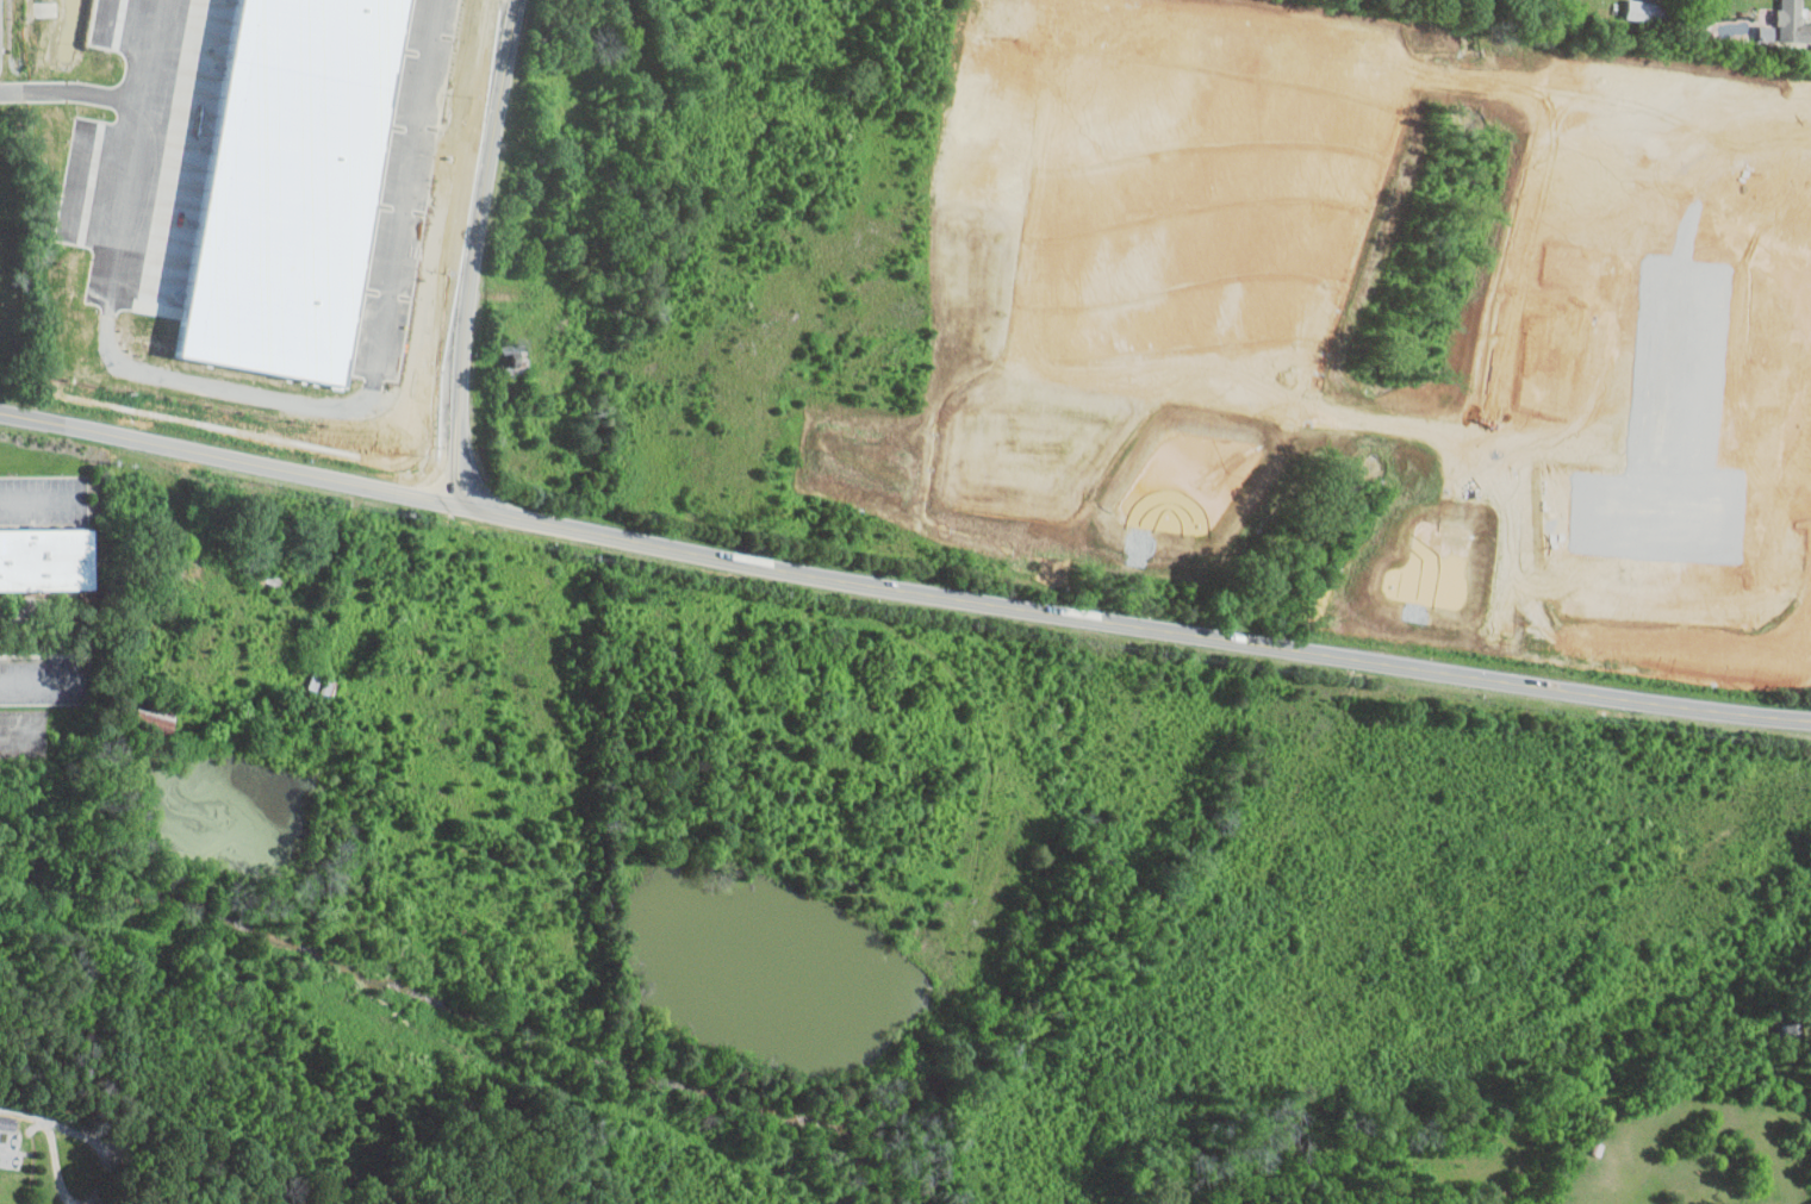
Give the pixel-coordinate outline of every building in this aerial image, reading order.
[(1668,23),(1670,4),(1632,0),(1629,0),(1627,19),(1668,23)] [(1803,23),(1803,0),(1782,0),(1782,9),(1778,9),(1778,25),(1760,25),(1760,41),(1810,41),(1810,23),(1803,23)] [(92,589),(91,528),(0,529),(0,591),(92,589)]
